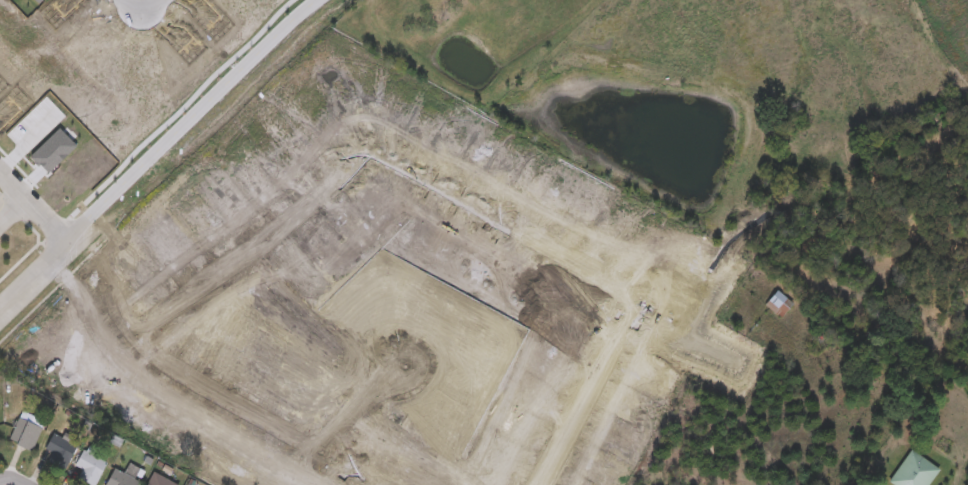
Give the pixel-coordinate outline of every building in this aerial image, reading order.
[(766,306),(782,320),(795,306),(778,292),(766,306)] [(6,437),(18,415),(40,427),(28,449),(6,437)] [(39,454),(52,431),(75,443),(62,466),(39,454)] [(105,461),(90,484),(77,474),(81,468),(72,462),(83,446),(105,461)] [(939,470),(910,451),(889,484),(891,484),(930,484),(939,470)] [(177,482),(175,484),(143,484),(151,469),(177,482)] [(131,472),(131,484),(111,484),(107,484),(107,472),(131,472)]
